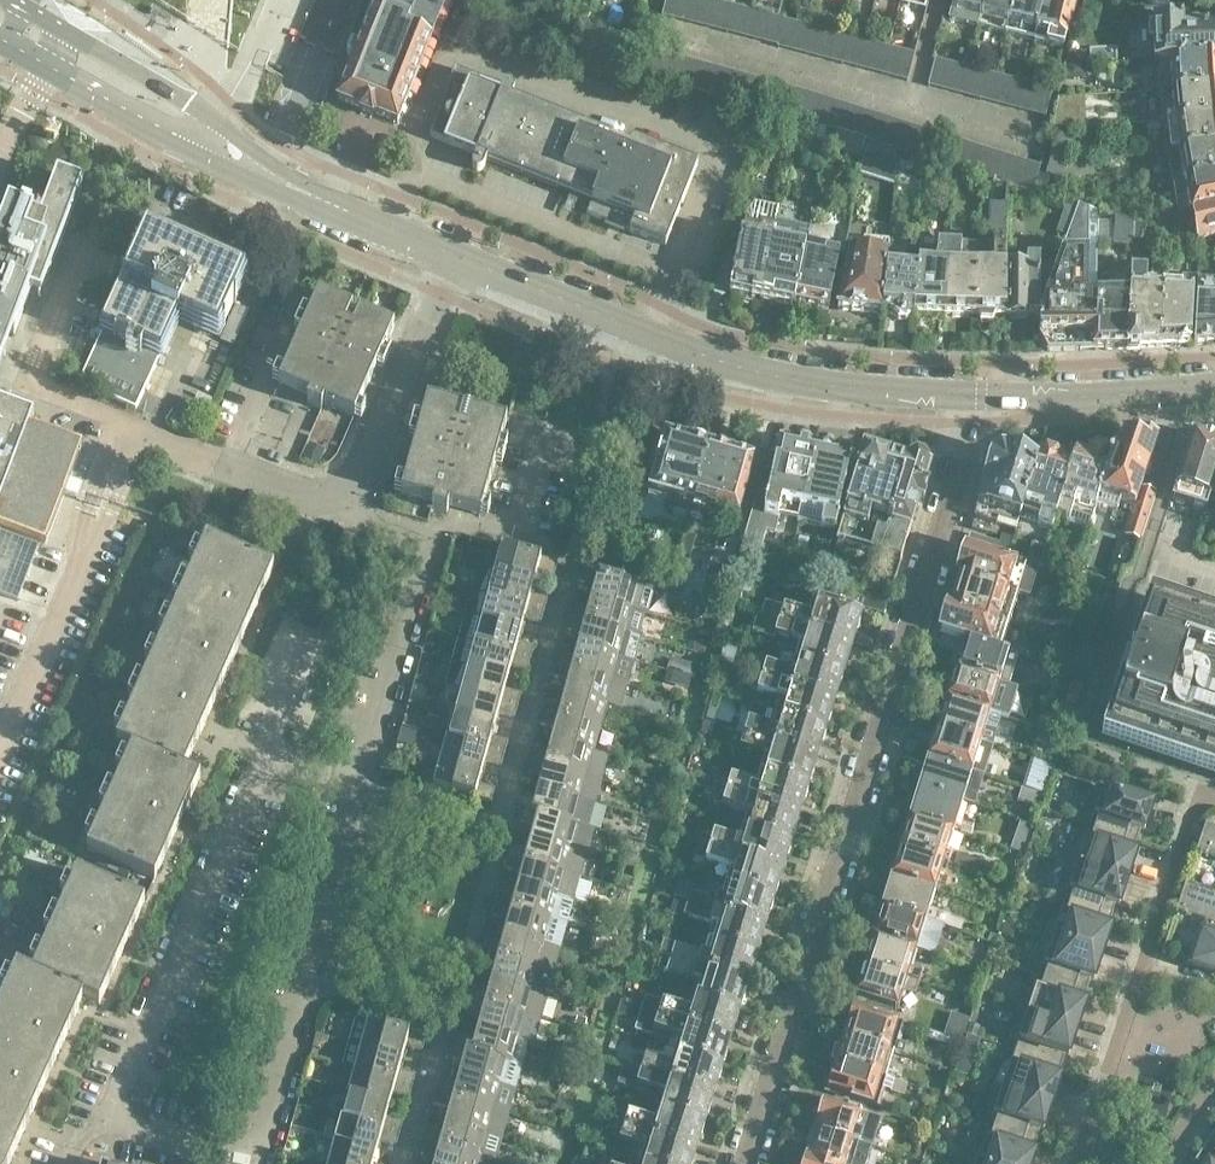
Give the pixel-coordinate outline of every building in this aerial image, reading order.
[(360,108),(361,111),(373,116),(377,114),(398,123),(446,0),(378,0),(338,99),(360,108)] [(662,15),(675,18),(680,0),(666,0),(662,15)] [(675,18),(688,22),(693,0),(680,0),(675,18)] [(688,22),(700,25),(707,0),(693,0),(688,22)] [(700,25),(713,28),(720,1),(716,0),(707,0),(700,25)] [(901,1),(920,6),(919,10),(925,12),(928,0),(901,0),(901,1)] [(952,10),(950,18),(956,20),(955,21),(978,26),(985,0),(954,0),(952,10)] [(978,26),(1006,33),(1014,0),(985,0),(978,26)] [(1006,33),(1034,40),(1044,0),(1014,0),(1006,33)] [(1034,40),(1056,46),(1057,45),(1064,47),(1075,0),(1044,0),(1034,40)] [(720,1),(713,28),(726,32),(733,4),(720,1)] [(733,4),(726,32),(738,35),(745,8),(733,4)] [(796,21),(806,24),(810,10),(800,7),(796,21)] [(745,8),(738,35),(751,38),(758,11),(745,8)] [(758,11),(751,38),(764,41),(771,14),(758,11)] [(771,14),(764,41),(777,45),(783,18),(771,14)] [(1153,29),(1154,61),(1159,61),(1214,56),(1214,25),(1203,26),(1203,21),(1181,22),(1179,18),(1172,18),(1170,17),(1162,17),(1160,19),(1153,19),(1154,29),(1153,29)] [(777,45),(776,46),(790,49),(797,22),(783,18),(777,45)] [(797,22),(790,49),(803,52),(810,25),(797,22)] [(810,25),(803,52),(816,56),(823,29),(810,25)] [(823,29),(816,56),(829,59),(836,32),(823,29)] [(836,32),(829,59),(842,63),(849,35),(836,32)] [(849,35),(842,63),(855,66),(862,39),(849,35)] [(862,39),(855,66),(868,69),(875,42),(862,39)] [(875,42),(868,69),(881,73),(888,46),(875,42)] [(888,46),(881,73),(894,76),(901,49),(888,46)] [(901,49),(894,76),(907,80),(914,52),(901,49)] [(655,50),(648,77),(661,81),(668,53),(655,50)] [(1069,52),(1070,64),(1082,63),(1090,63),(1089,51),(1069,52)] [(1159,61),(1161,91),(1214,87),(1214,56),(1159,61)] [(937,58),(930,85),(943,89),(950,61),(937,58)] [(950,61),(943,89),(956,92),(963,65),(950,61)] [(1083,79),(1082,63),(1070,64),(1066,64),(1066,80),(1083,79)] [(963,65),(956,92),(969,95),(976,68),(963,65)] [(430,136),(444,142),(476,154),(472,164),(473,168),(474,170),(478,171),(481,171),(482,170),(484,168),(487,159),(571,192),(566,205),(574,209),(579,195),(592,200),(587,214),(606,221),(604,226),(624,233),(626,229),(666,245),(699,163),(637,139),(634,139),(632,140),(630,142),(513,96),(514,91),(515,88),(514,84),(511,82),(507,82),(505,83),(503,86),(457,68),(430,136)] [(976,68),(969,95),(982,99),(989,72),(976,68)] [(989,72),(982,99),(995,102),(1002,75),(989,72)] [(1002,75),(995,102),(1008,106),(1015,78),(1002,75)] [(757,78),(749,105),(764,109),(772,82),(757,78)] [(1015,78),(1008,106),(1021,109),(1028,82),(1015,78)] [(764,108),(777,112),(785,85),(773,81),(772,82),(764,108)] [(1028,82),(1021,109),(1034,112),(1041,85),(1028,82)] [(777,112),(790,116),(798,89),(785,85),(777,112)] [(1041,85),(1034,112),(1047,116),(1054,88),(1041,85)] [(1161,91),(1164,121),(1214,116),(1214,87),(1161,91)] [(841,132),(854,136),(862,109),(849,105),(841,132)] [(866,140),(867,140),(875,113),(862,109),(854,136),(866,140)] [(1052,112),(1052,126),(1063,126),(1063,112),(1052,112)] [(1164,121),(1168,152),(1214,146),(1214,116),(1164,121)] [(900,151),(905,152),(913,125),(901,121),(892,148),(900,151)] [(910,154),(918,156),(926,129),(913,125),(905,152),(910,154)] [(931,160),(943,164),(952,137),(939,133),(931,160)] [(943,164),(956,168),(965,141),(952,137),(943,164)] [(1053,137),(1053,151),(1072,151),(1073,137),(1053,137)] [(900,151),(892,148),(879,144),(867,140),(862,162),(895,172),(900,151)] [(956,168),(969,172),(977,145),(965,141),(956,168)] [(969,172),(982,176),(990,149),(977,145),(969,172)] [(1168,152),(1174,183),(1214,176),(1214,146),(1168,152)] [(982,177),(995,181),(1003,154),(990,150),(982,176),(982,177)] [(907,178),(910,154),(905,152),(900,151),(897,177),(907,178)] [(995,181),(1007,185),(1016,158),(1003,154),(995,181)] [(1008,185),(1020,189),(1029,162),(1016,158),(1007,185),(1008,185)] [(1020,189),(1033,193),(1041,166),(1029,162),(1020,189)] [(14,335),(30,291),(41,295),(57,252),(83,183),(58,174),(41,217),(9,205),(0,228),(0,371),(14,335)] [(1054,179),(1039,176),(1035,193),(1050,196),(1054,179)] [(1174,183),(1180,211),(1189,210),(1190,213),(1192,213),(1214,209),(1214,176),(1174,183)] [(980,202),(981,181),(971,178),(971,199),(980,202)] [(977,266),(975,317),(976,317),(976,316),(1006,317),(1006,267),(1006,258),(1008,185),(1007,185),(995,181),(993,243),(992,266),(977,266)] [(740,238),(731,285),(732,285),(731,292),(752,297),(753,298),(763,300),(778,222),(781,205),(756,199),(747,214),(746,222),(734,219),(728,235),(740,238)] [(1077,208),(1075,207),(1066,204),(1055,233),(1065,237),(1066,237),(1077,208)] [(1109,214),(1116,216),(1134,220),(1134,208),(1110,206),(1109,214)] [(1192,213),(1197,240),(1214,236),(1213,234),(1214,234),(1214,209),(1192,213)] [(1132,245),(1134,220),(1116,216),(1114,244),(1132,245)] [(834,239),(846,242),(851,221),(839,218),(834,239)] [(1145,224),(1136,221),(1134,239),(1143,240),(1145,224)] [(778,222),(763,300),(773,302),(774,301),(795,305),(806,250),(806,248),(805,248),(808,235),(792,231),(792,225),(778,222)] [(243,278),(234,274),(234,272),(234,270),(233,268),(232,266),(231,264),(229,262),(228,261),(226,259),(207,264),(203,262),(202,247),(199,246),(196,245),(192,245),(190,245),(187,245),(184,246),(181,247),(178,249),(146,234),(78,384),(135,410),(177,318),(217,337),(243,278)] [(806,250),(795,305),(819,309),(819,308),(829,310),(840,256),(842,241),(809,235),(806,248),(806,250)] [(918,270),(913,315),(943,317),(950,242),(938,242),(921,241),(919,258),(918,270)] [(950,242),(943,317),(975,317),(977,266),(978,257),(961,256),(962,243),(950,242)] [(843,285),(838,309),(852,311),(852,312),(863,313),(863,312),(882,313),(888,256),(888,246),(863,243),(863,253),(849,252),(843,285)] [(1041,318),(1039,335),(1048,350),(1094,350),(1094,343),(1096,343),(1097,295),(1088,296),(1088,252),(1061,253),(1060,258),(1047,296),(1040,318),(1041,318)] [(888,256),(882,313),(883,314),(883,312),(893,313),(893,314),(894,314),(899,320),(908,320),(912,316),(913,316),(913,315),(918,270),(919,258),(888,256)] [(1130,290),(1126,349),(1159,347),(1164,281),(1147,279),(1147,267),(1145,267),(1145,258),(1133,257),(1132,266),(1131,285),(1130,290)] [(1006,267),(1006,317),(1006,318),(1029,319),(1029,318),(1040,318),(1047,296),(1060,258),(1027,258),(1006,258),(1006,267)] [(1164,281),(1159,347),(1177,347),(1179,348),(1190,347),(1190,346),(1191,345),(1194,294),(1197,294),(1197,290),(1198,279),(1199,277),(1200,266),(1192,266),(1187,268),(1186,276),(1183,276),(1183,282),(1164,281)] [(1194,345),(1214,344),(1214,280),(1198,279),(1198,290),(1197,290),(1194,345)] [(1097,295),(1096,343),(1096,350),(1126,349),(1130,290),(1131,285),(1110,284),(1110,295),(1097,295)] [(319,294),(279,384),(310,397),(308,402),(322,408),(324,403),(354,417),(394,327),(319,294)] [(45,544),(83,444),(30,424),(34,412),(0,399),(0,527),(45,544)] [(427,400),(401,493),(433,503),(432,509),(447,512),(448,507),(480,515),(506,422),(427,400)] [(658,464),(649,493),(672,499),(669,509),(691,516),(710,446),(688,440),(685,434),(674,430),(667,435),(665,435),(662,446),(654,445),(649,461),(658,464)] [(1174,489),(1171,498),(1207,509),(1210,500),(1214,483),(1214,442),(1192,435),(1174,489)] [(1124,439),(1114,445),(1112,451),(1111,451),(1098,496),(1100,497),(1096,506),(1097,506),(1118,512),(1120,503),(1132,507),(1124,535),(1140,540),(1155,494),(1140,490),(1156,443),(1139,438),(1137,443),(1124,439)] [(710,446),(691,516),(727,525),(735,526),(754,459),(733,453),(730,446),(719,443),(712,447),(710,446)] [(757,492),(751,513),(743,541),(759,545),(763,530),(797,539),(800,523),(815,450),(813,450),(810,445),(801,443),(795,446),(780,443),(776,457),(778,457),(774,470),(764,468),(757,492)] [(1072,466),(1056,517),(1069,521),(1068,524),(1089,531),(1092,521),(1097,506),(1096,506),(1100,497),(1098,496),(1111,451),(1100,447),(1090,451),(1089,454),(1077,450),(1072,466)] [(815,450),(800,523),(797,539),(812,542),(812,539),(819,540),(818,546),(831,549),(835,532),(847,484),(845,483),(848,473),(849,473),(853,458),(838,455),(837,456),(815,450)] [(1039,462),(1022,519),(1038,524),(1038,526),(1052,530),(1056,517),(1072,466),(1061,462),(1057,454),(1046,450),(1039,455),(1036,461),(1039,462)] [(993,460),(974,521),(1015,533),(1017,524),(1019,519),(1021,520),(1022,519),(1039,462),(1036,461),(1035,464),(1009,455),(993,460)] [(857,475),(843,522),(837,543),(879,556),(901,562),(910,534),(919,504),(924,506),(929,490),(924,489),(930,469),(928,468),(924,460),(917,458),(910,462),(908,462),(907,464),(887,458),(886,462),(867,456),(863,459),(858,476),(857,475)] [(1210,500),(1207,509),(1206,511),(1205,514),(1206,514),(1214,517),(1214,483),(1210,500)] [(603,537),(616,540),(625,508),(612,505),(603,537)] [(1007,558),(1012,540),(1001,537),(1000,542),(971,533),(967,546),(1007,558)] [(0,534),(0,553),(7,556),(13,539),(0,534)] [(206,538),(184,590),(251,618),(273,568),(206,538)] [(34,547),(13,539),(7,556),(28,564),(34,547)] [(685,539),(672,585),(682,588),(695,542),(685,539)] [(499,546),(493,571),(534,582),(538,571),(554,575),(558,562),(499,546)] [(967,546),(958,575),(1019,593),(1027,596),(1032,597),(1041,568),(1017,562),(1007,558),(967,546)] [(1024,563),(1041,568),(1045,553),(1028,548),(1024,563)] [(1045,553),(1041,568),(1051,571),(1055,556),(1045,553)] [(702,593),(726,600),(736,565),(712,558),(702,593)] [(582,568),(578,582),(595,587),(592,598),(646,613),(649,614),(658,579),(628,571),(611,566),(598,562),(595,573),(582,568)] [(749,569),(736,565),(726,600),(739,604),(749,569)] [(475,591),(486,595),(544,611),(548,599),(531,594),(534,582),(493,571),(482,568),(475,591)] [(963,576),(954,603),(1010,621),(1019,593),(958,575),(963,576)] [(1088,582),(1102,586),(1103,580),(1090,576),(1088,582)] [(862,606),(865,597),(832,587),(829,596),(862,606)] [(703,610),(707,596),(679,588),(675,602),(703,610)] [(184,590),(161,640),(229,669),(251,618),(184,590)] [(468,616),(479,619),(521,631),(525,618),(541,622),(544,611),(486,595),(475,591),(468,616)] [(866,592),(865,597),(862,606),(885,614),(890,600),(866,592)] [(859,613),(862,606),(829,596),(827,603),(859,613)] [(1130,652),(1136,654),(1126,683),(1120,681),(1101,737),(1214,776),(1214,618),(1148,596),(1130,652)] [(572,605),(568,618),(639,638),(646,613),(592,598),(588,609),(572,605)] [(775,604),(771,618),(852,643),(856,630),(859,629),(862,622),(859,619),(861,613),(859,613),(827,603),(821,601),(818,608),(817,608),(814,616),(775,604)] [(940,632),(942,632),(966,639),(1001,650),(1010,621),(954,603),(954,604),(949,602),(940,632)] [(723,618),(728,619),(737,622),(742,608),(727,603),(723,617),(723,618)] [(775,637),(775,635),(806,644),(801,658),(843,671),(844,668),(848,666),(850,660),(847,656),(852,643),(771,618),(757,614),(752,629),(775,637)] [(462,639),(473,642),(531,658),(535,646),(518,641),(521,631),(479,619),(468,616),(462,639)] [(568,618),(565,629),(582,634),(578,647),(621,659),(635,662),(642,638),(639,638),(568,618)] [(149,635),(139,631),(136,640),(146,643),(149,635)] [(455,662),(466,666),(508,677),(511,665),(528,670),(531,658),(473,642),(462,639),(455,662)] [(957,665),(956,670),(1000,683),(1001,681),(1013,685),(1018,668),(1006,664),(1010,652),(1001,650),(966,639),(961,653),(957,655),(955,663),(957,665)] [(161,640),(139,690),(207,719),(229,669),(161,640)] [(685,650),(699,654),(701,646),(688,642),(685,650)] [(1089,667),(1095,648),(1085,645),(1074,649),(1079,664),(1089,667)] [(732,665),(736,649),(730,648),(725,647),(722,646),(719,662),(720,662),(724,663),(732,665)] [(559,653),(555,665),(615,682),(621,659),(578,647),(575,657),(559,653)] [(759,661),(755,674),(834,699),(838,686),(842,685),(844,677),(842,674),(843,671),(801,658),(797,672),(759,661)] [(449,686),(460,690),(518,706),(522,694),(505,689),(508,677),(466,666),(455,662),(449,686)] [(555,665),(552,677),(568,682),(565,693),(608,705),(620,709),(627,685),(615,682),(555,665)] [(951,686),(947,699),(991,713),(1000,683),(956,670),(955,672),(952,674),(948,683),(951,686)] [(684,686),(687,676),(671,672),(669,682),(684,686)] [(834,699),(755,674),(751,689),(788,700),(784,714),(826,727),(827,724),(831,722),(833,715),(831,712),(834,699)] [(1063,703),(1076,707),(1082,687),(1069,683),(1063,703)] [(116,742),(132,748),(185,770),(207,719),(139,690),(116,742)] [(460,690),(453,713),(495,724),(498,713),(515,718),(518,706),(460,690)] [(545,701),(542,713),(602,729),(608,705),(565,693),(562,705),(545,701)] [(942,716),(938,729),(982,743),(988,745),(993,727),(987,725),(991,713),(947,699),(946,701),(942,704),(939,712),(942,716)] [(753,705),(745,733),(817,755),(821,743),(825,740),(827,734),(825,730),(826,727),(784,714),(753,705)] [(708,707),(705,720),(714,723),(717,709),(708,707)] [(453,713),(447,737),(505,753),(509,741),(492,737),(495,724),(453,713)] [(542,713),(539,724),(555,729),(552,741),(595,753),(602,729),(542,713)] [(416,719),(405,716),(402,724),(414,728),(416,719)] [(1066,725),(1048,719),(1045,729),(1063,734),(1066,725)] [(670,736),(673,724),(663,721),(659,733),(670,736)] [(715,725),(703,721),(698,736),(710,740),(715,725)] [(416,732),(401,728),(397,742),(397,743),(412,747),(416,732)] [(930,755),(929,758),(973,771),(982,743),(938,729),(934,741),(930,743),(927,752),(930,755)] [(92,731),(75,736),(79,748),(96,743),(92,731)] [(817,755),(745,733),(740,748),(771,757),(766,771),(808,783),(809,782),(813,779),(815,772),(812,769),(817,755)] [(447,737),(440,761),(482,772),(485,761),(502,765),(505,753),(447,737)] [(532,748),(529,760),(588,777),(602,781),(609,757),(595,753),(552,741),(549,752),(532,748)] [(1039,761),(1043,762),(1055,766),(1060,750),(1044,745),(1039,761)] [(132,748),(109,799),(178,828),(201,777),(185,770),(132,748)] [(920,785),(919,788),(963,801),(975,805),(984,775),(973,771),(929,758),(925,770),(921,774),(918,782),(920,785)] [(529,760),(526,771),(542,776),(539,789),(596,805),(602,781),(588,777),(529,760)] [(440,761),(433,785),(492,801),(495,789),(478,784),(482,772),(440,761)] [(1048,788),(1055,766),(1043,762),(1036,784),(1048,788)] [(732,776),(727,791),(799,812),(803,799),(807,797),(809,790),(807,787),(808,783),(766,771),(762,785),(732,776)] [(704,788),(705,783),(694,780),(692,784),(704,788)] [(641,791),(653,794),(654,788),(643,785),(641,791)] [(1094,815),(1090,827),(1136,842),(1142,825),(1146,826),(1152,807),(1153,807),(1153,805),(1103,788),(1098,787),(1095,791),(1093,795),(1090,804),(1089,808),(1089,813),(1094,815)] [(914,804),(910,817),(954,831),(963,801),(919,788),(918,790),(915,792),(912,801),(914,804)] [(1041,809),(1045,795),(1022,788),(1017,802),(1041,809)] [(536,800),(519,795),(515,808),(521,809),(589,828),(596,805),(539,789),(536,800)] [(727,791),(723,803),(754,813),(749,827),(790,840),(791,838),(795,836),(798,828),(795,825),(799,812),(727,791)] [(109,799),(87,850),(155,879),(178,828),(109,799)] [(589,828),(521,809),(518,821),(534,826),(531,837),(589,853),(596,829),(589,828)] [(636,815),(647,818),(648,812),(638,809),(636,815)] [(902,844),(901,847),(945,861),(954,831),(910,817),(906,831),(902,832),(899,841),(902,844)] [(1025,854),(1034,826),(1019,822),(1011,850),(1025,854)] [(1038,822),(1029,848),(1043,853),(1052,827),(1038,822)] [(1206,823),(1197,851),(1214,857),(1214,826),(1206,823)] [(701,843),(710,846),(782,868),(786,855),(790,853),(792,846),(789,843),(790,840),(749,827),(745,841),(715,832),(714,833),(702,834),(699,842),(701,843)] [(1072,851),(1068,861),(1127,881),(1134,861),(1130,860),(1136,842),(1090,827),(1086,839),(1081,837),(1078,840),(1076,844),(1072,851)] [(527,850),(511,845),(508,856),(582,876),(589,853),(531,837),(527,850)] [(697,857),(706,860),(736,869),(732,883),(773,895),(774,893),(778,891),(780,884),(778,880),(782,868),(710,846),(701,843),(697,857)] [(896,862),(891,877),(936,891),(941,873),(947,874),(950,863),(945,861),(901,847),(900,850),(896,851),(893,860),(896,862)] [(1065,860),(1067,854),(1056,851),(1054,857),(1065,860)] [(958,855),(955,864),(969,868),(983,873),(986,863),(958,855)] [(508,856),(505,868),(521,873),(518,884),(575,900),(577,895),(582,876),(508,856)] [(1063,866),(1065,860),(1054,857),(1052,863),(1063,866)] [(1069,890),(1065,902),(1111,917),(1117,900),(1121,901),(1127,881),(1068,861),(1065,871),(1064,880),(1064,889),(1069,890)] [(78,872),(55,923),(122,953),(145,902),(78,872)] [(887,892),(882,907),(926,921),(962,932),(966,920),(930,909),(936,891),(891,877),(887,879),(884,888),(887,892)] [(680,899),(688,901),(764,924),(768,912),(772,910),(775,903),(772,899),(773,895),(732,883),(727,897),(719,896),(693,887),(692,887),(678,883),(674,896),(680,899)] [(498,892),(495,903),(569,924),(575,900),(518,884),(514,897),(498,892)] [(1191,966),(1214,974),(1214,894),(1186,884),(1177,911),(1207,921),(1203,932),(1202,932),(1191,966)] [(588,898),(577,895),(575,900),(586,904),(588,898)] [(1009,902),(996,898),(993,908),(1006,912),(1009,902)] [(676,912),(684,915),(719,925),(714,941),(755,953),(756,950),(761,948),(763,942),(760,938),(764,924),(688,901),(680,899),(676,912)] [(1109,936),(1105,935),(1111,917),(1065,902),(1062,909),(1056,912),(1051,919),(1047,927),(1046,927),(1042,936),(1102,956),(1109,936)] [(495,903),(492,916),(508,921),(505,931),(548,943),(562,948),(569,924),(495,903)] [(874,934),(874,935),(917,949),(923,933),(958,944),(962,932),(926,921),(882,907),(879,920),(875,921),(872,931),(874,934)] [(999,927),(1003,913),(992,909),(988,924),(999,927)] [(55,923),(32,973),(83,998),(99,1005),(122,953),(55,923)] [(484,940),(482,950),(556,971),(562,948),(548,943),(505,931),(501,944),(484,940)] [(868,953),(864,966),(920,983),(923,971),(912,968),(917,949),(874,935),(872,940),(868,942),(866,949),(868,953)] [(1039,964),(1043,965),(1039,977),(1086,992),(1092,975),(1096,976),(1102,956),(1042,936),(1040,946),(1039,955),(1039,957),(1039,964)] [(8,962),(14,945),(0,940),(0,959),(8,962)] [(663,955),(671,958),(747,981),(750,968),(755,966),(757,959),(754,955),(755,953),(714,941),(710,954),(701,951),(675,944),(666,941),(661,954),(663,955)] [(482,950),(479,963),(495,968),(492,978),(549,994),(556,971),(482,950)] [(659,968),(667,971),(693,979),(701,981),(697,996),(738,1009),(739,1006),(744,1003),(745,998),(743,994),(747,981),(671,958),(663,955),(659,968)] [(1000,964),(992,961),(988,970),(991,975),(998,975),(1002,969),(1000,964)] [(0,1003),(0,1020),(61,1048),(83,998),(32,973),(17,966),(0,1003)] [(920,983),(864,966),(860,979),(856,981),(853,989),(856,993),(851,1007),(894,1020),(899,1002),(901,1002),(904,991),(917,994),(920,983)] [(1039,977),(1035,989),(1031,987),(1028,991),(1027,992),(1022,1002),(1021,1002),(1017,1011),(1077,1031),(1084,1011),(1080,1010),(1086,992),(1039,977)] [(471,987),(469,997),(528,1015),(542,1019),(549,994),(492,978),(488,992),(471,987)] [(963,988),(961,995),(971,998),(973,991),(963,988)] [(640,1008),(659,1014),(729,1036),(733,1024),(738,1022),(740,1015),(737,1011),(738,1009),(697,996),(693,1010),(644,996),(640,1008)] [(469,997),(466,1010),(481,1016),(478,1027),(522,1039),(535,1043),(542,1019),(528,1015),(469,997)] [(624,1005),(622,1015),(634,1018),(637,1009),(624,1005)] [(635,1022),(654,1028),(672,1034),(668,1048),(721,1064),(721,1062),(726,1060),(728,1053),(725,1050),(729,1036),(659,1014),(640,1008),(635,1022)] [(850,1023),(846,1037),(891,1051),(894,1052),(903,1055),(915,1058),(934,1064),(941,1066),(944,1056),(920,1048),(902,1042),(907,1025),(900,1023),(864,1012),(864,1011),(854,1008),(853,1010),(849,1011),(847,1018),(850,1021),(849,1023),(850,1023)] [(1019,1040),(1014,1052),(1061,1068),(1066,1050),(1070,1051),(1077,1031),(1017,1011),(1015,1021),(1014,1030),(1013,1034),(1014,1039),(1019,1040)] [(570,1026),(579,1028),(583,1016),(574,1014),(570,1026)] [(39,1099),(61,1048),(0,1020),(0,1081),(39,1099)] [(368,1021),(361,1045),(403,1057),(406,1046),(423,1050),(426,1037),(368,1021)] [(969,1024),(966,1036),(977,1039),(981,1027),(969,1024)] [(459,1035),(455,1046),(466,1049),(472,1051),(509,1061),(515,1063),(525,1065),(532,1042),(522,1039),(478,1027),(475,1039),(459,1035)] [(327,1035),(315,1031),(312,1042),(317,1044),(326,1039),(327,1035)] [(960,1050),(962,1043),(925,1031),(923,1038),(960,1050)] [(838,1049),(834,1060),(838,1061),(838,1063),(883,1078),(886,1079),(894,1052),(891,1051),(846,1037),(842,1050),(838,1049)] [(981,1041),(965,1037),(961,1052),(968,1055),(978,1049),(981,1041)] [(403,1057),(361,1045),(352,1042),(345,1066),(355,1069),(413,1085),(416,1074),(399,1069),(403,1057)] [(450,1044),(446,1057),(463,1062),(460,1073),(511,1088),(518,1090),(525,1066),(515,1063),(509,1061),(472,1051),(466,1049),(455,1046),(450,1044)] [(633,1067),(642,1070),(712,1092),(716,1080),(720,1078),(723,1071),(720,1068),(721,1064),(668,1048),(663,1063),(646,1057),(646,1058),(636,1056),(633,1067)] [(996,1077),(992,1086),(1052,1106),(1059,1086),(1055,1085),(1061,1068),(1014,1052),(1010,1064),(1006,1062),(1003,1066),(1000,1069),(998,1073),(996,1077)] [(828,1080),(826,1086),(829,1089),(828,1091),(839,1094),(875,1104),(878,1105),(883,1087),(886,1079),(883,1078),(838,1063),(833,1077),(832,1076),(832,1079),(828,1080)] [(621,1079),(638,1084),(659,1091),(655,1105),(663,1108),(703,1120),(704,1118),(709,1116),(711,1109),(708,1106),(712,1092),(642,1070),(633,1067),(625,1065),(621,1079)] [(413,1085),(355,1069),(348,1092),(390,1104),(393,1093),(409,1098),(413,1085)] [(440,1081),(437,1092),(510,1112),(517,1089),(511,1088),(460,1073),(456,1086),(440,1081)] [(16,1149),(39,1099),(0,1081),(0,1142),(16,1149)] [(904,1096),(907,1086),(894,1082),(892,1090),(891,1092),(904,1096)] [(993,1116),(989,1127),(1035,1143),(1041,1125),(1045,1127),(1052,1106),(992,1086),(989,1097),(990,1097),(988,1105),(988,1109),(988,1114),(993,1116)] [(348,1092),(342,1116),(400,1133),(403,1121),(386,1117),(390,1104),(348,1092)] [(437,1092),(433,1105),(450,1109),(446,1121),(503,1137),(510,1112),(437,1092)] [(566,1113),(569,1101),(558,1098),(554,1110),(566,1113)] [(944,1099),(940,1111),(952,1114),(956,1102),(944,1099)] [(819,1117),(815,1129),(816,1130),(816,1128),(861,1142),(869,1116),(863,1114),(863,1112),(861,1111),(860,1112),(824,1101),(823,1104),(819,1104),(816,1114),(819,1117)] [(616,1124),(624,1126),(695,1148),(698,1136),(703,1133),(705,1127),(703,1123),(703,1120),(663,1108),(658,1122),(619,1110),(616,1124)] [(342,1116),(335,1140),(376,1152),(380,1140),(396,1145),(400,1133),(342,1116)] [(426,1128),(423,1140),(483,1157),(497,1160),(503,1137),(446,1121),(443,1133),(426,1128)] [(620,1140),(650,1149),(646,1163),(649,1163),(692,1163),(690,1162),(695,1148),(624,1126),(616,1124),(612,1137),(620,1140)] [(299,1130),(289,1127),(286,1138),(295,1141),(299,1130)] [(967,1162),(974,1163),(1033,1163),(1033,1162),(1029,1160),(1035,1143),(989,1127),(985,1139),(981,1137),(978,1141),(975,1144),(971,1152),(967,1162)] [(807,1156),(834,1163),(866,1163),(855,1161),(861,1142),(816,1128),(816,1130),(815,1129),(815,1130),(811,1129),(807,1142),(811,1143),(807,1156)] [(595,1147),(605,1150),(607,1142),(597,1139),(595,1147)] [(335,1140),(328,1163),(373,1163),(376,1152),(335,1140)] [(420,1152),(437,1157),(435,1163),(481,1163),(483,1157),(423,1140),(420,1152)] [(16,1149),(0,1142),(0,1163),(10,1163),(16,1149)] [(807,1156),(804,1163),(834,1163),(807,1156)]
